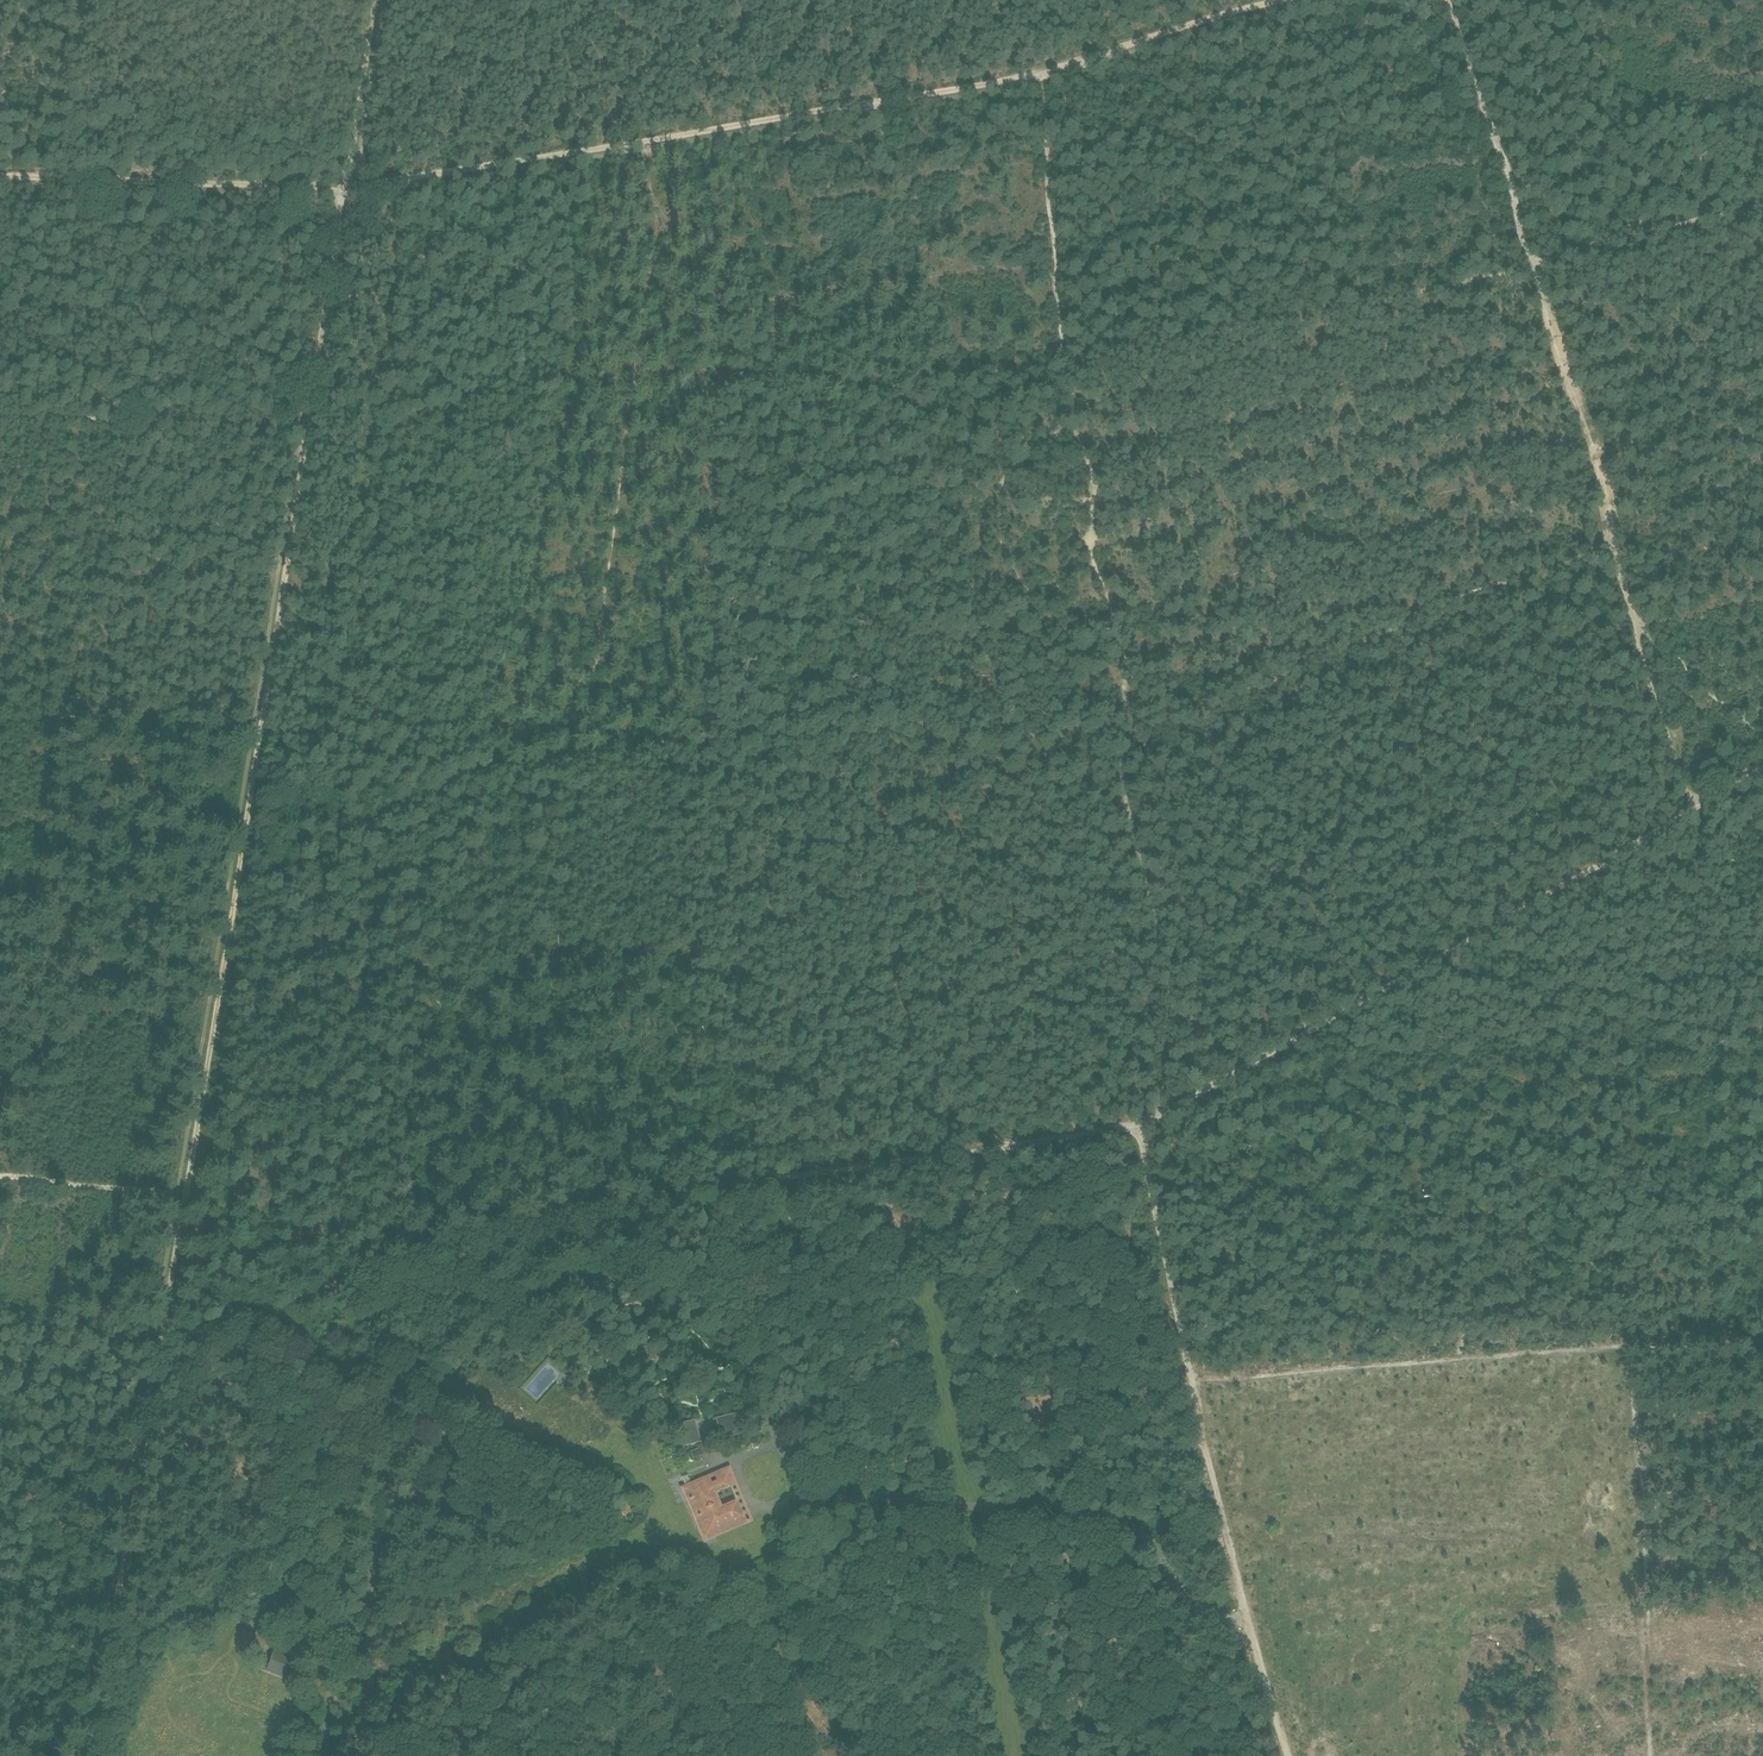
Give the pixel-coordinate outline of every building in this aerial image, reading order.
[(755,139),(767,137),(765,129),(753,131),(755,139)] [(580,1365),(588,1372),(592,1367),(584,1361),(580,1365)] [(558,1374),(536,1402),(549,1412),(571,1384),(558,1374)] [(721,1439),(742,1434),(737,1412),(716,1418),(721,1439)] [(685,1446),(700,1442),(694,1420),(679,1424),(685,1446)] [(735,1485),(729,1469),(691,1485),(687,1475),(682,1477),(686,1488),(682,1489),(704,1540),(746,1522),(746,1523),(751,1521),(735,1485)] [(284,1678),(293,1656),(274,1648),(266,1671),(284,1678)]
